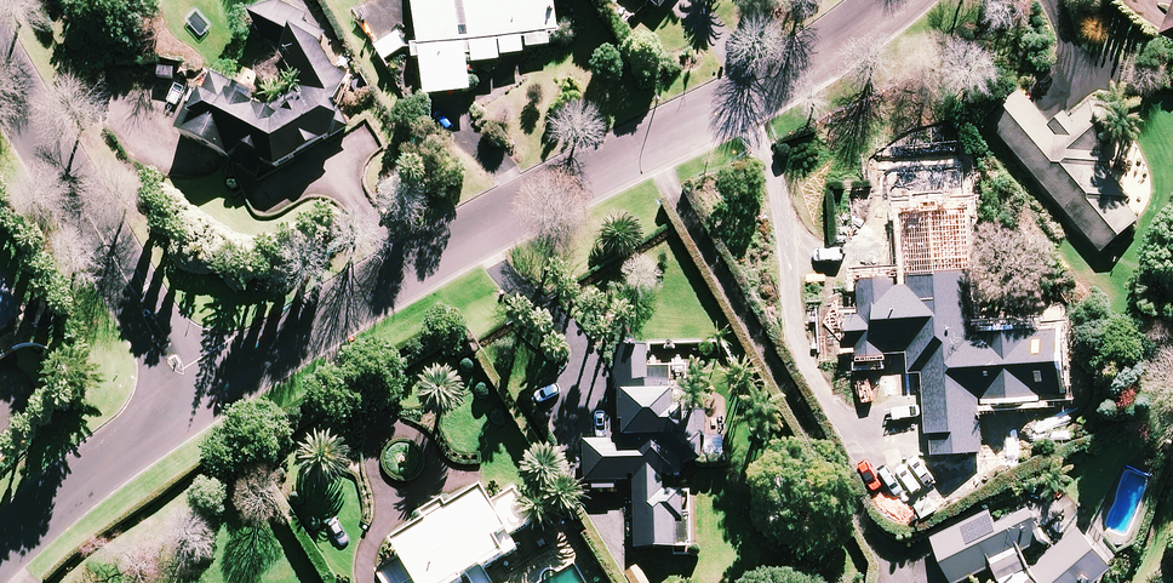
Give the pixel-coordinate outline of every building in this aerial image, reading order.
[(428,112),(472,106),(467,74),(502,70),(501,65),(524,62),(522,44),(525,43),(527,57),(552,54),(550,37),(559,36),(554,0),(489,0),(462,4),(461,0),(412,0),(428,112)] [(663,18),(676,0),(638,0),(663,18)] [(309,21),(281,8),(252,29),(263,50),(286,61),(284,65),(256,82),(272,107),(296,92),(300,103),(265,122),(251,117),(255,109),(213,88),(194,129),(186,125),(176,146),(254,184),(259,174),(277,183),(335,147),(343,130),(335,126),(348,91),(335,85),(318,53),(324,42),(304,32),(309,21)] [(1162,40),(1172,45),(1172,15),(1162,40)] [(408,54),(399,38),(376,50),(386,67),(408,54)] [(1052,129),(1024,96),(990,125),(1104,257),(1141,224),(1123,203),(1129,198),(1097,162),(1124,138),(1095,104),(1072,124),(1066,117),(1052,129)] [(967,274),(966,246),(916,248),(917,279),(860,281),(861,300),(866,300),(867,321),(842,321),(843,353),(859,352),(860,368),(887,367),(886,358),(911,357),(912,378),(926,377),(929,461),(984,459),(978,322),(975,322),(974,273),(967,274)] [(27,314),(1,271),(0,272),(0,329),(27,314)] [(593,481),(593,487),(615,486),(615,477),(634,477),(637,545),(691,543),(689,487),(664,488),(663,471),(683,470),(683,459),(699,459),(697,410),(671,411),(669,365),(650,365),(649,342),(620,343),(623,437),(585,438),(586,481),(593,481)] [(400,561),(377,575),(382,582),(494,582),(487,572),(509,559),(519,552),(513,541),(536,527),(517,496),(497,508),(485,490),(450,512),(446,507),(424,520),(427,524),(391,547),(400,561)] [(1047,536),(1029,493),(933,533),(953,582),(959,582),(998,567),(1005,582),(1090,582),(1115,562),(1082,523),(1033,564),(1025,546),(1047,536)]
